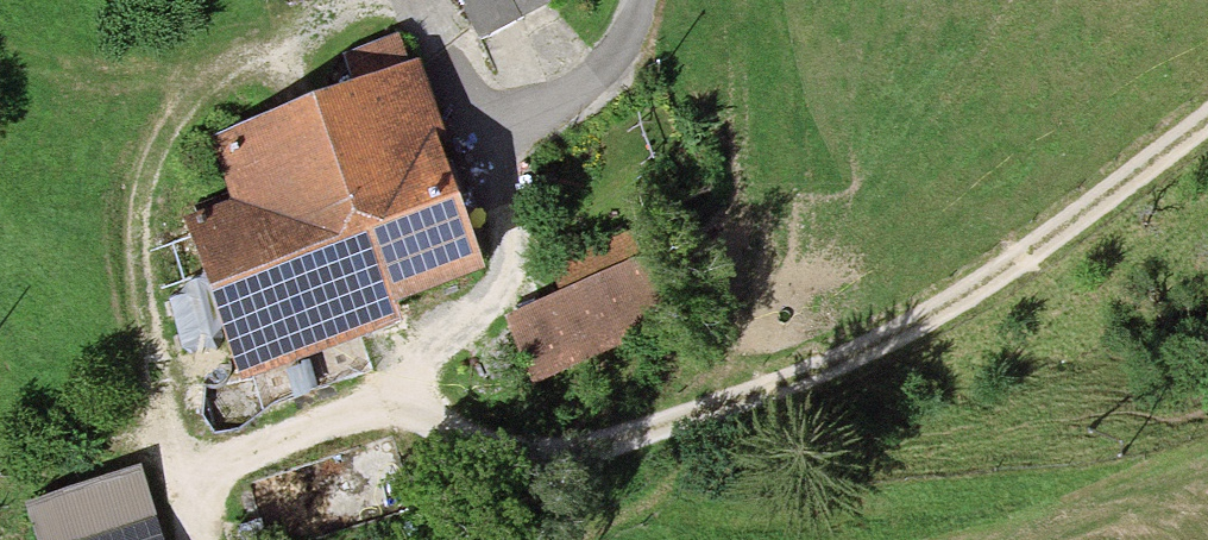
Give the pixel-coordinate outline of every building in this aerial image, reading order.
[(480,39),(548,7),(544,0),(462,0),(480,39)] [(191,241),(237,375),(493,287),(419,71),(215,141),(243,223),(191,241)] [(551,274),(563,304),(621,281),(646,272),(634,242),(551,274)] [(563,304),(507,326),(530,382),(644,338),(621,281),(563,304)] [(143,473),(27,508),(37,539),(163,539),(143,473)]
